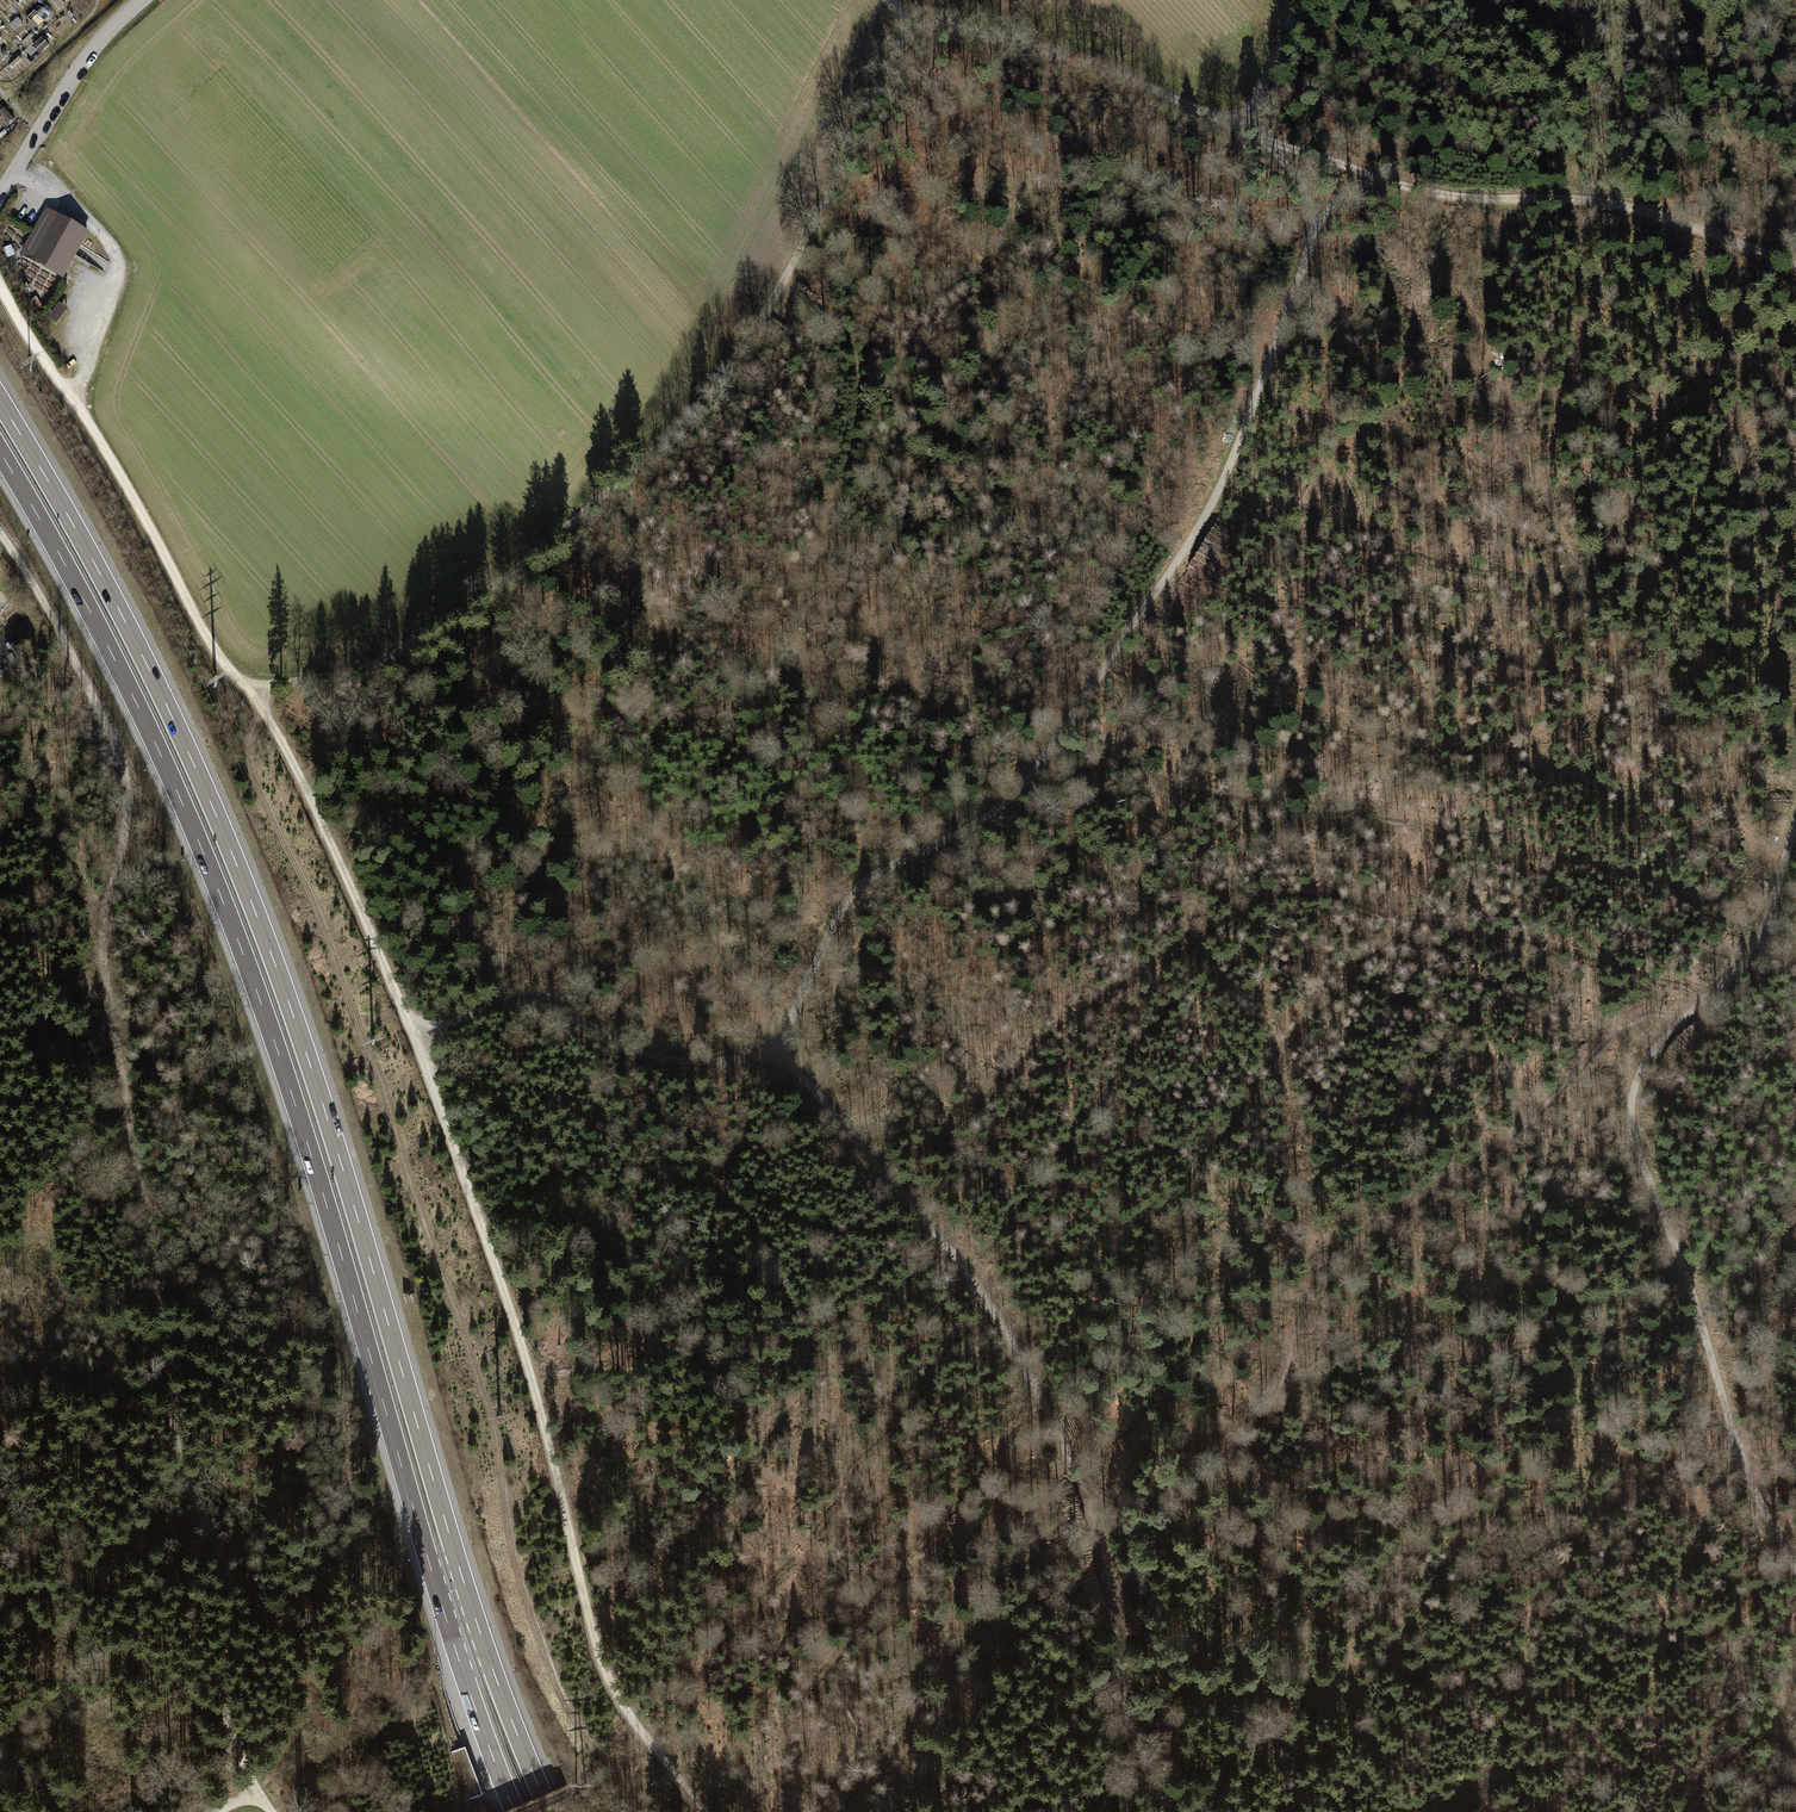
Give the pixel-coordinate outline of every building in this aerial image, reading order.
[(40,55),(50,47),(44,40),(34,48),(40,55)] [(23,258),(60,280),(87,235),(50,213),(38,233),(23,258)] [(60,325),(68,309),(59,304),(50,320),(60,325)] [(467,1747),(454,1752),(469,1797),(483,1793),(467,1747)]
